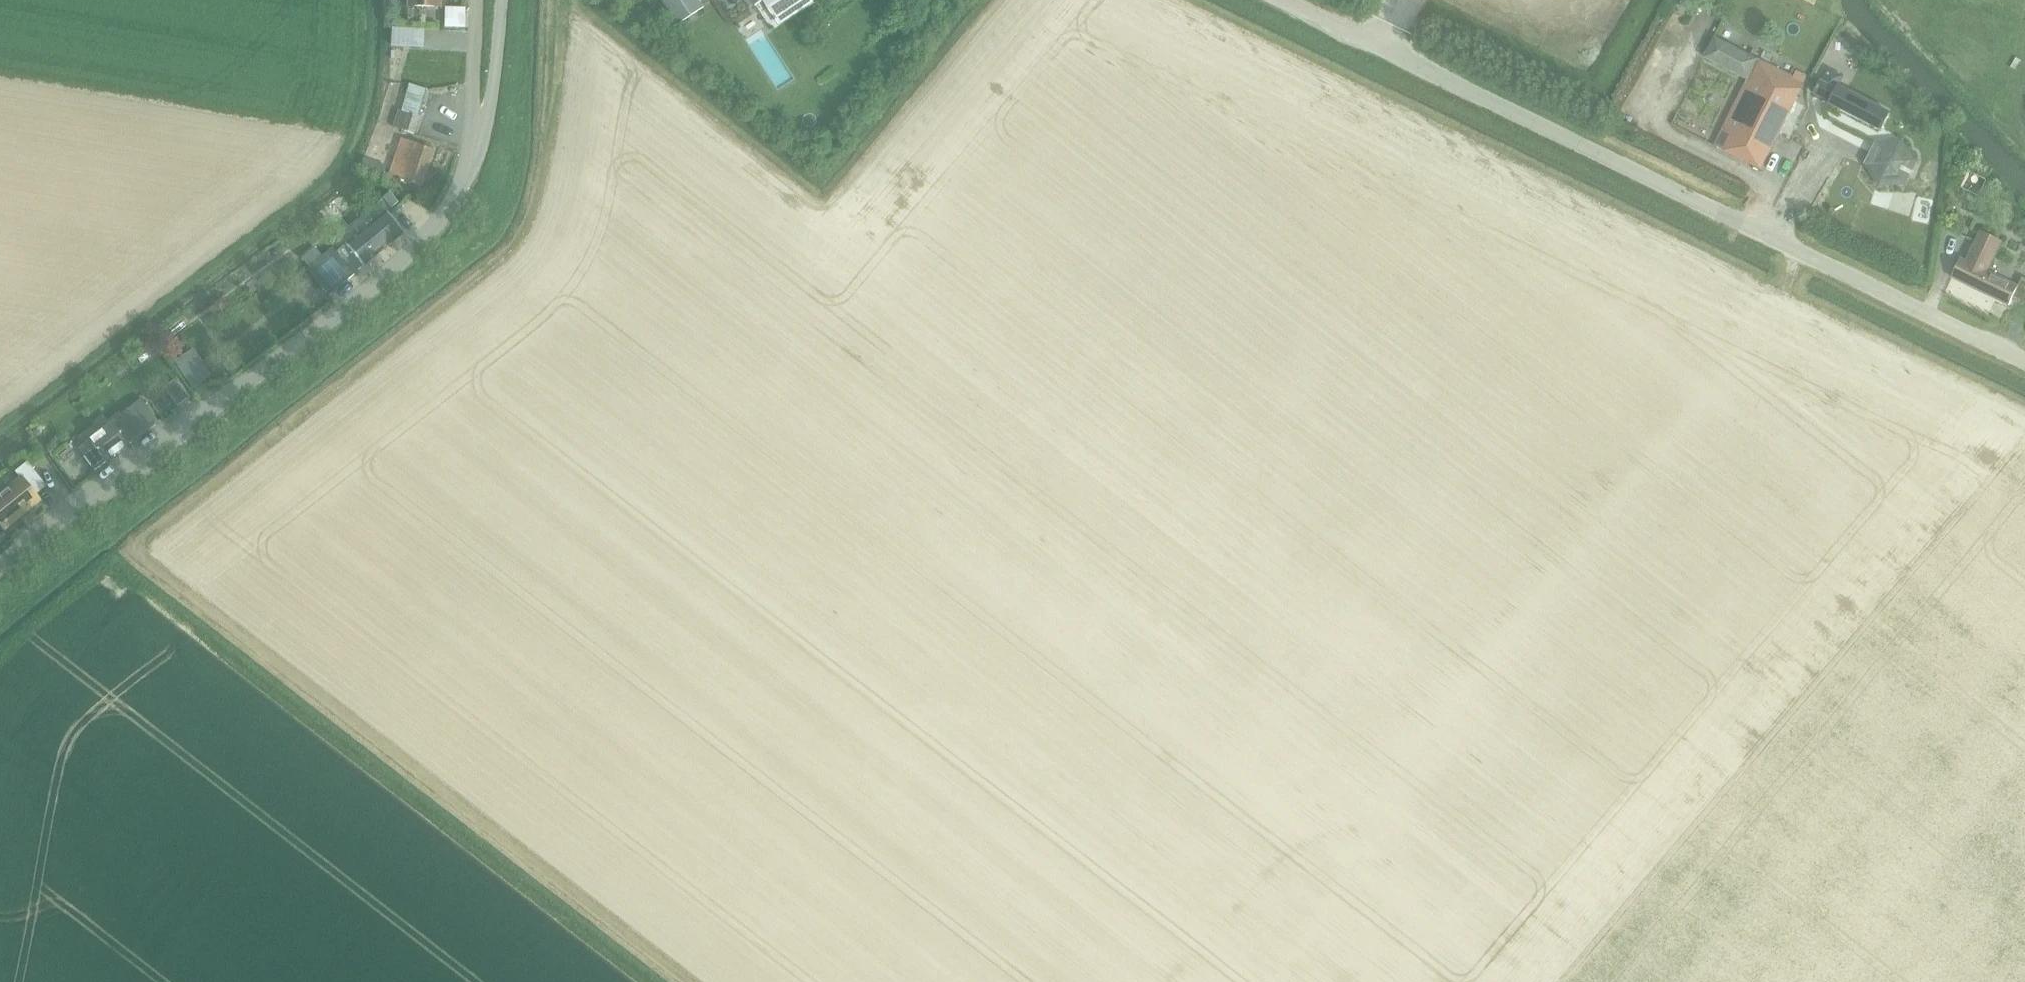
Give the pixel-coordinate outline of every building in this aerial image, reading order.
[(678,25),(682,33),(693,25),(689,18),(703,8),(697,0),(661,0),(678,25)] [(783,11),(800,0),(777,0),(783,11)] [(1760,170),(1806,77),(1796,72),(1793,78),(1715,39),(1705,58),(1747,80),(1714,147),(1760,170)] [(1890,115),(1839,88),(1843,76),(1828,69),(1822,83),(1820,82),(1814,94),(1830,102),(1829,105),(1881,132),(1890,115)] [(414,134),(417,123),(428,91),(409,85),(401,112),(402,112),(399,121),(401,121),(399,127),(403,128),(402,131),(414,134)] [(420,187),(433,150),(402,139),(390,174),(400,178),(400,179),(420,187)] [(1905,186),(1916,163),(1902,141),(1877,143),(1865,166),(1879,187),(1905,186)] [(363,159),(359,171),(382,179),(386,167),(363,159)] [(1940,170),(1928,170),(1928,187),(1939,188),(1940,170)] [(391,194),(383,200),(392,210),(399,204),(391,194)] [(387,212),(338,252),(334,248),(308,270),(329,296),(376,256),(404,233),(387,212)] [(2009,306),(2012,300),(2022,305),(2024,299),(2024,280),(2021,278),(2017,288),(1986,272),(2001,242),(1981,232),(1966,263),(1960,260),(1951,278),(2009,306)] [(194,349),(174,362),(193,390),(212,376),(194,349)] [(167,399),(157,406),(162,412),(171,405),(167,399)] [(79,449),(93,467),(95,470),(158,423),(142,401),(79,449)] [(5,531),(41,501),(36,495),(46,486),(27,463),(17,472),(22,478),(3,495),(0,491),(0,525),(5,531)]
